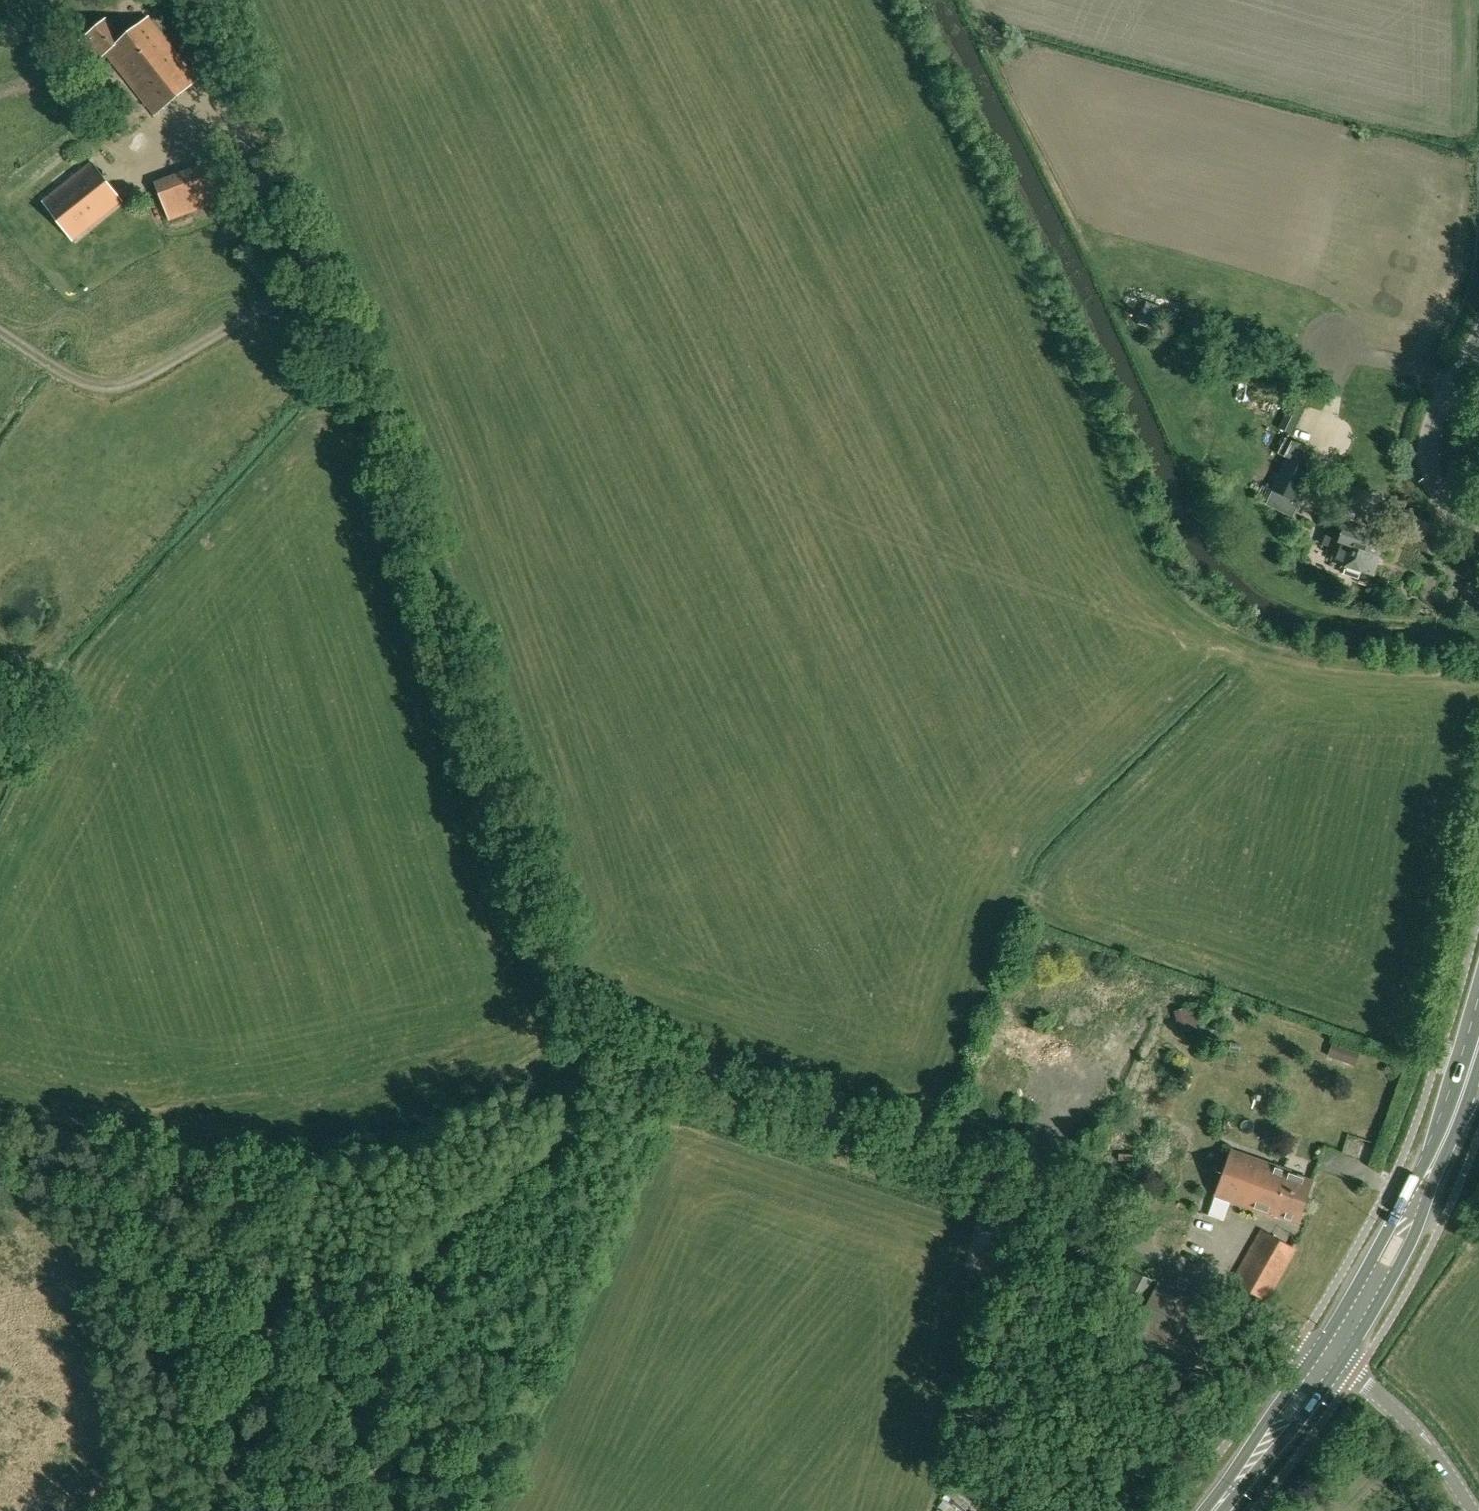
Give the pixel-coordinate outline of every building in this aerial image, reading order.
[(105,54),(155,114),(198,79),(148,18),(122,39),(105,20),(80,40),(97,61),(105,54)] [(92,163),(43,202),(72,239),(122,200),(92,163)] [(1134,307),(1129,319),(1138,323),(1143,311),(1134,307)] [(1291,407),(1281,430),(1288,433),(1299,411),(1291,407)] [(1284,496),(1295,501),(1310,468),(1315,457),(1293,447),(1288,457),(1267,499),(1280,505),(1284,496)] [(1340,536),(1336,549),(1332,560),(1373,574),(1380,555),(1386,539),(1344,525),(1340,536)] [(1176,1019),(1193,1015),(1191,1005),(1173,1009),(1176,1019)] [(1356,1065),(1360,1050),(1345,1045),(1341,1060),(1356,1065)] [(1232,1149),(1215,1195),(1274,1216),(1275,1214),(1298,1222),(1313,1180),(1290,1172),(1291,1170),(1232,1149)] [(1262,1230),(1233,1280),(1267,1300),(1296,1249),(1262,1230)] [(1199,1369),(1222,1326),(1154,1291),(1132,1334),(1199,1369)] [(1228,1344),(1233,1348),(1239,1339),(1234,1336),(1228,1344)]
